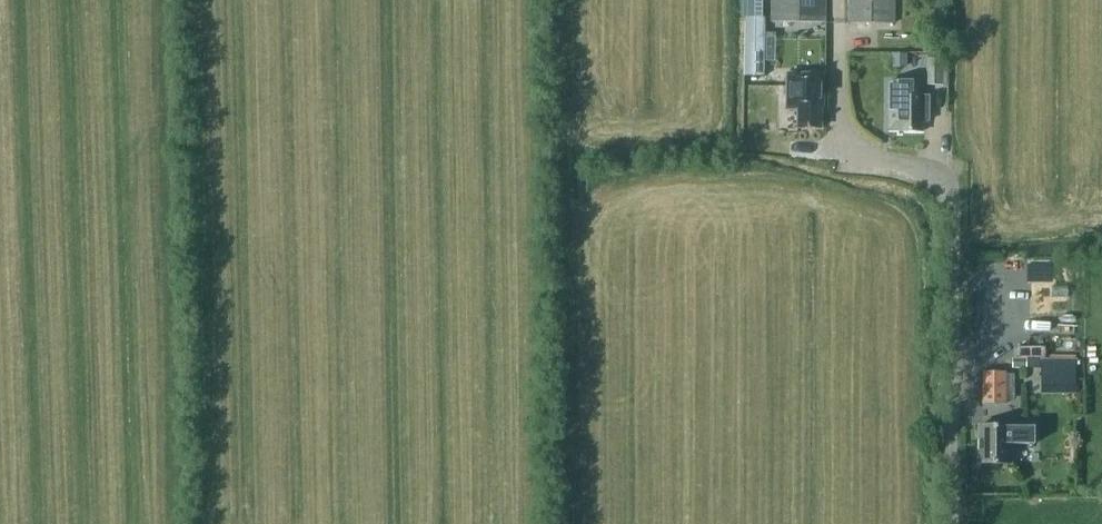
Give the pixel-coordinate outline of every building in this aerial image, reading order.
[(740,17),(745,17),(760,17),(760,0),(741,0),(740,17)] [(824,25),(824,0),(770,0),(770,24),(824,25)] [(894,24),(894,0),(848,0),(848,24),(894,24)] [(745,17),(744,75),(743,75),(742,134),(765,135),(771,135),(771,76),(766,75),(763,75),(764,17),(760,17),(745,17)] [(906,54),(891,54),(891,67),(906,67),(906,54)] [(925,58),(926,85),(948,84),(947,57),(925,58)] [(787,109),(798,109),(798,128),(821,128),(821,110),(823,110),(824,74),(788,73),(787,109)] [(899,131),(923,132),(923,121),(929,121),(929,96),(917,96),(917,82),(889,82),(889,131),(899,131)] [(1011,358),(1011,368),(1026,368),(1026,358),(1011,358)] [(1044,360),(1044,379),(1075,378),(1075,360),(1044,360)] [(981,403),(1005,403),(1005,372),(982,372),(981,403)] [(978,464),(1011,464),(1011,444),(1033,444),(1033,428),(1011,428),(1011,426),(979,426),(978,464)]
